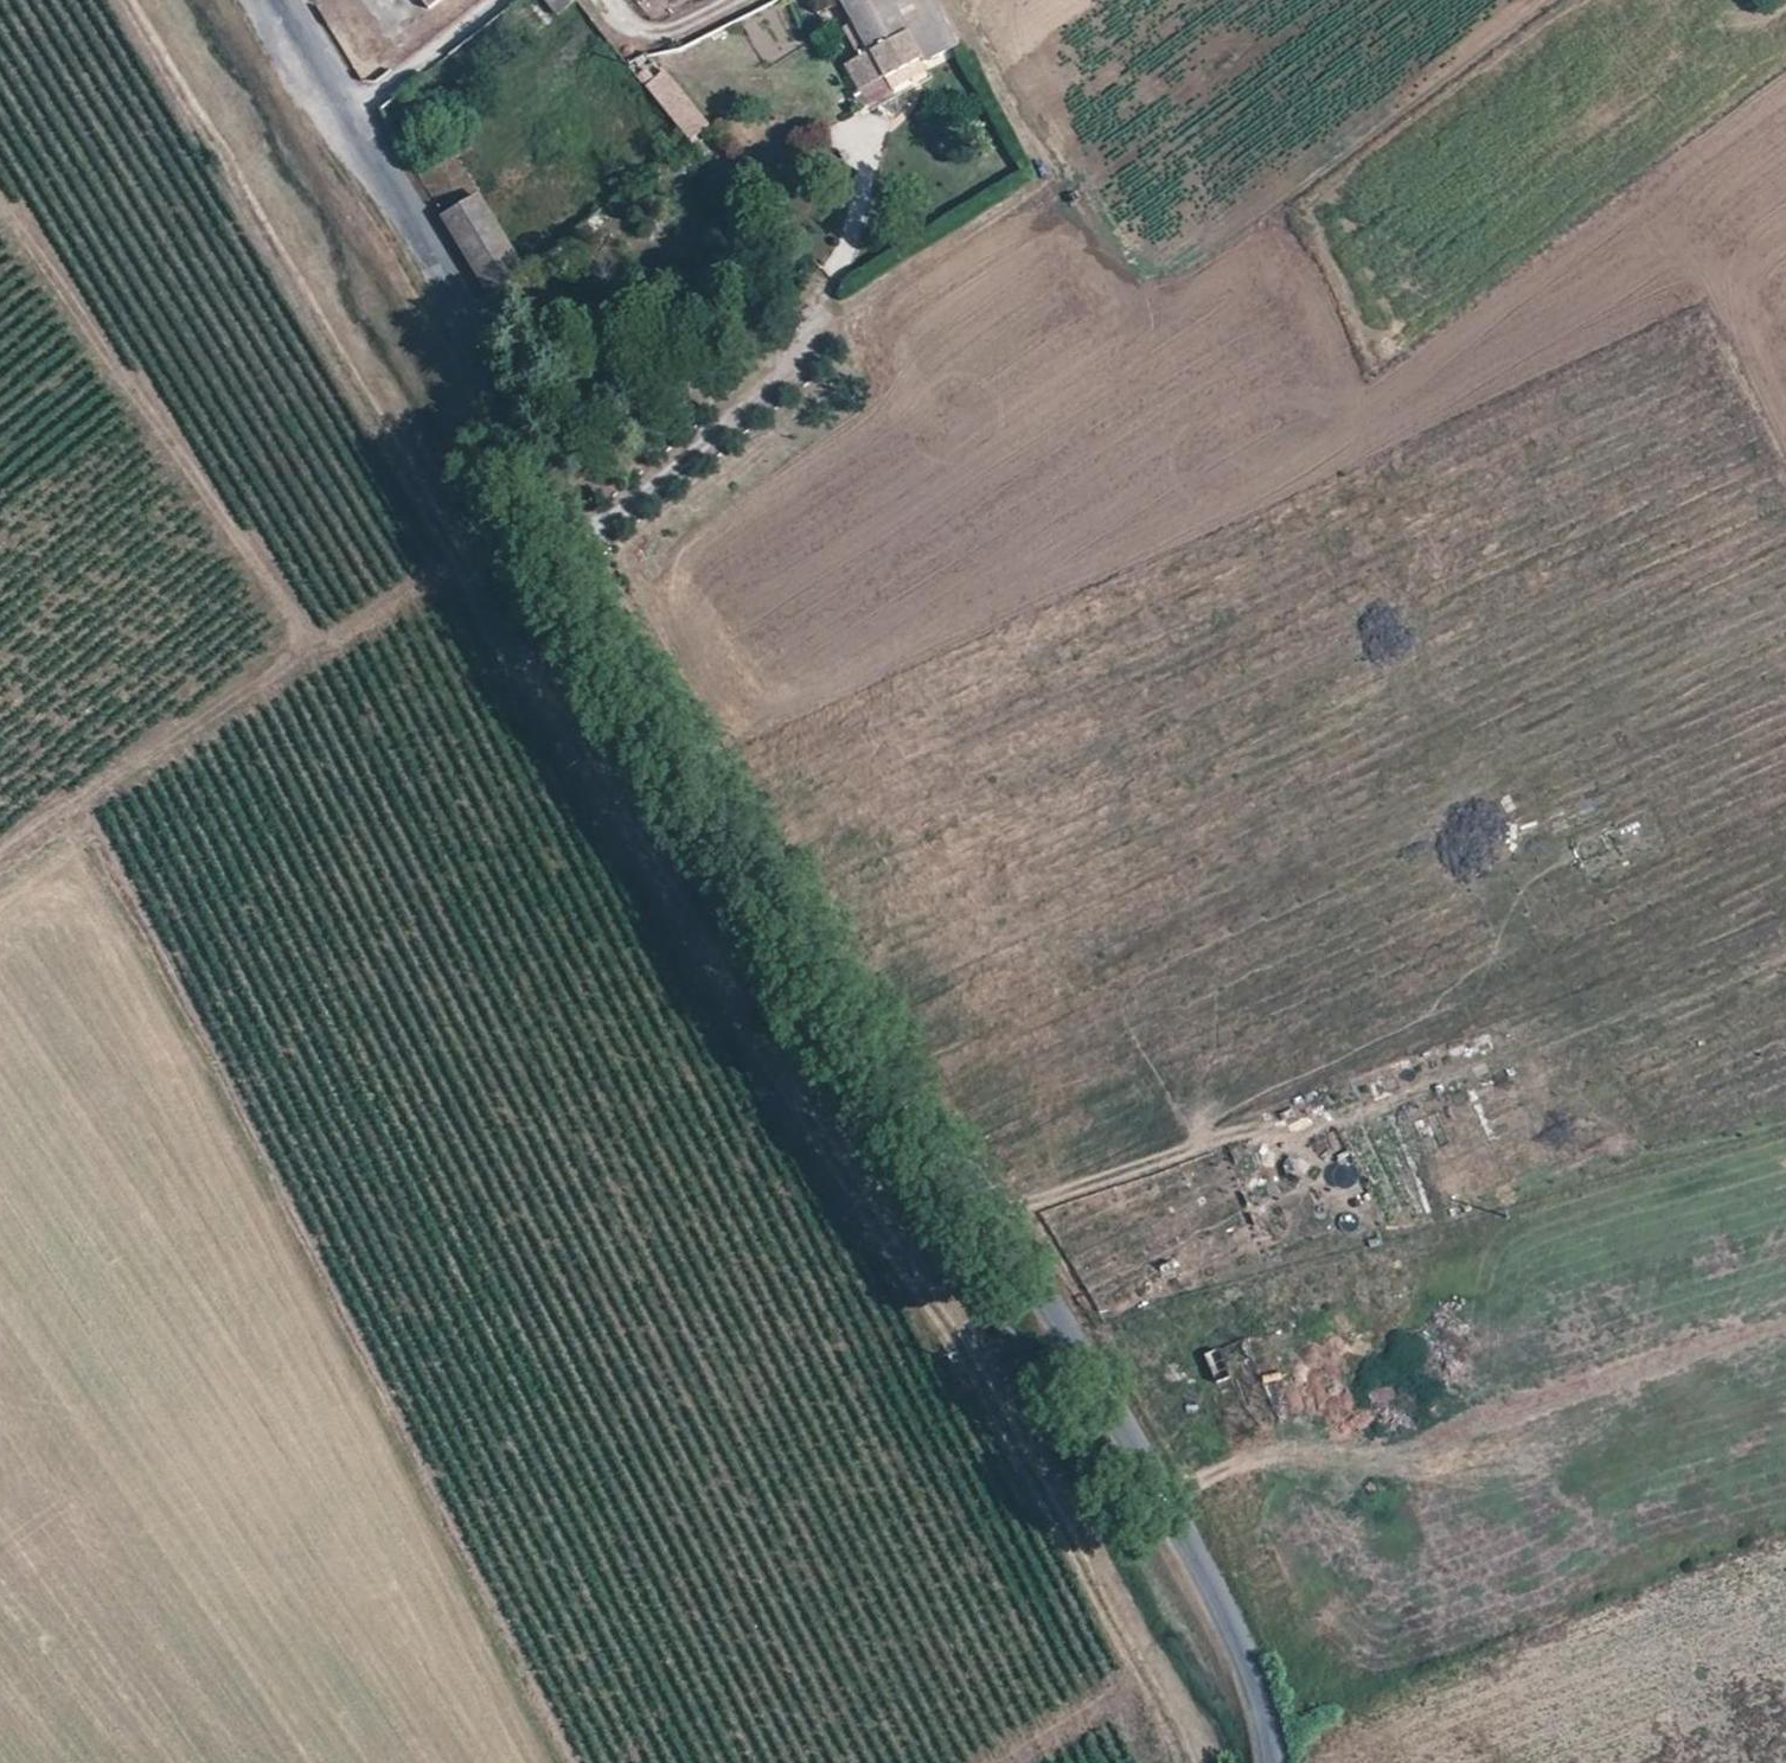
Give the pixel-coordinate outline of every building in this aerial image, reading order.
[(556,16),(576,1),(575,0),(543,0),(556,16)] [(882,78),(919,58),(921,61),(922,61),(957,42),(934,0),(842,0),(852,21),(881,76),(882,78)] [(881,76),(852,21),(842,26),(857,55),(843,63),(857,90),(881,76)] [(921,61),(919,58),(882,78),(888,89),(926,69),(922,61),(921,61)] [(646,84),(691,139),(711,124),(665,68),(646,84)] [(482,282),(490,301),(526,272),(479,195),(442,216),(477,274),(482,282)]
